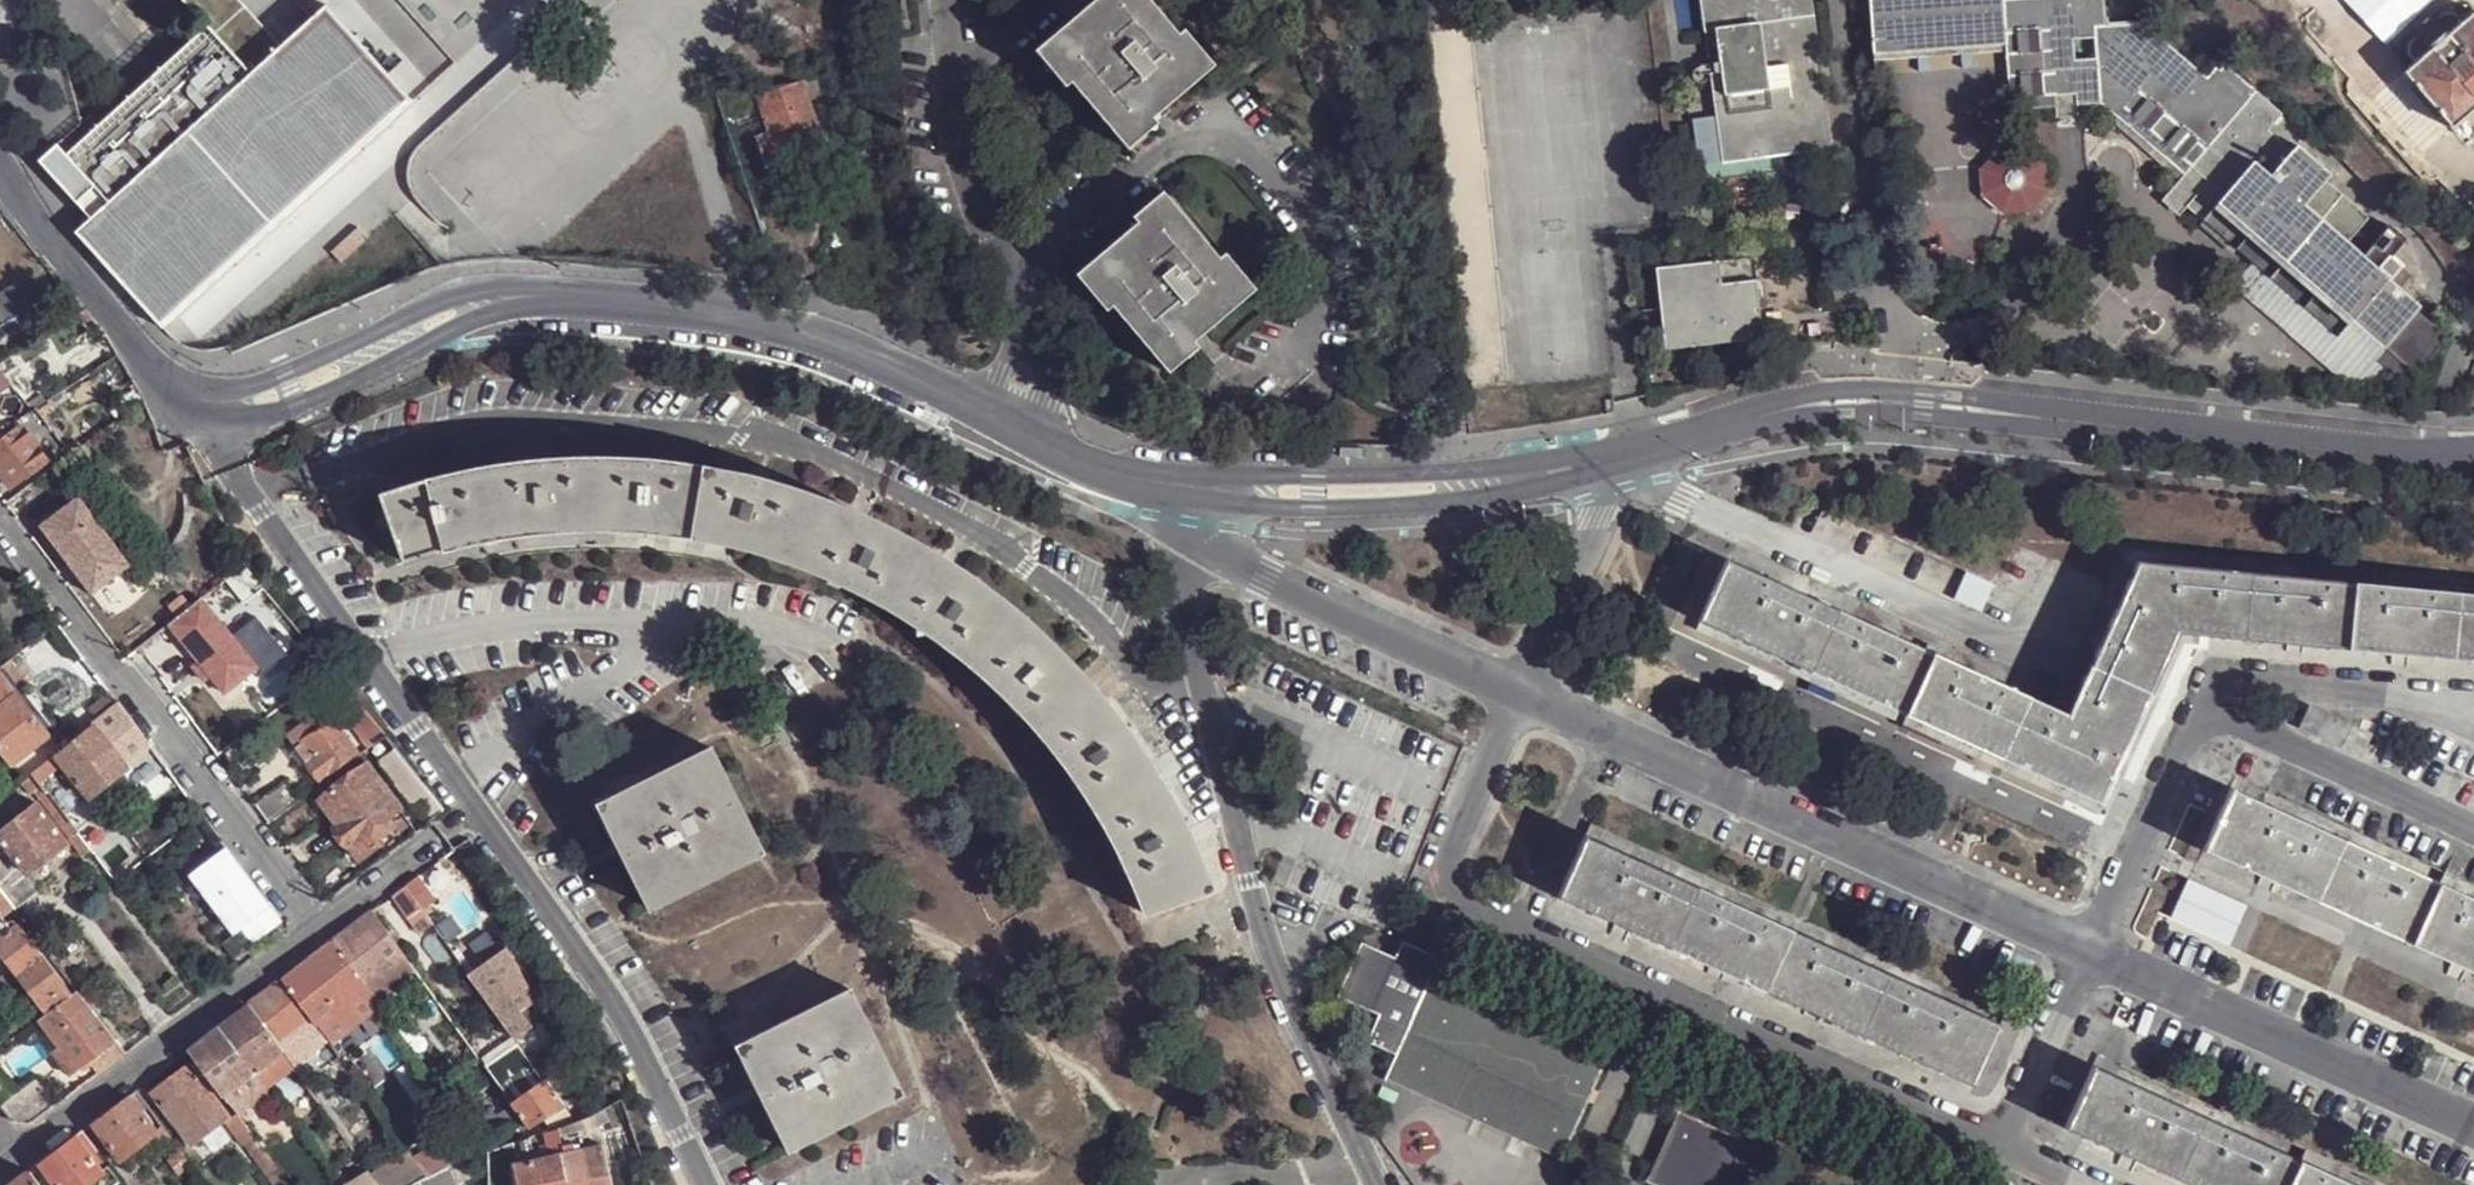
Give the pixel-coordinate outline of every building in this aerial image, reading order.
[(281,46),(240,0),(182,0),(206,27),(50,169),(93,216),(281,46)] [(1205,73),(1176,36),(1145,0),(1093,0),(1038,48),(1068,84),(1120,145),(1150,119),(1205,73)] [(1828,152),(1820,85),(1809,87),(1806,67),(1803,55),(1814,53),(1808,0),(1697,0),(1702,36),(1712,33),(1718,76),(1707,78),(1712,121),(1719,167),(1828,152)] [(2138,27),(2102,31),(2100,0),(2032,0),(2032,3),(2012,5),(2011,0),(1889,0),(1889,1),(1866,4),(1871,58),(2001,49),(2007,115),(2019,114),(2051,112),(2051,100),(2072,98),(2072,110),(2096,108),(2180,180),(2197,193),(2182,212),(2201,226),(2214,211),(2249,168),(2267,181),(2288,157),(2264,134),(2278,120),(2217,68),(2204,83),(2138,27)] [(413,100),(326,4),(281,46),(93,216),(77,231),(156,320),(161,327),(413,100)] [(2470,13),(2457,25),(2412,63),(2399,74),(2445,130),(2459,119),(2473,106),(2473,18),(2470,13)] [(2404,54),(2412,63),(2457,25),(2450,17),(2439,16),(2432,23),(2429,20),(2412,35),(2414,37),(2406,44),(2404,54)] [(1212,68),(1180,32),(1176,36),(1205,73),(1212,68)] [(1068,84),(1038,48),(1033,54),(1063,90),(1068,84)] [(1809,87),(1820,85),(1830,82),(1826,64),(1806,67),(1809,87)] [(799,77),(801,83),(783,88),(785,95),(758,102),(770,139),(755,144),(762,168),(821,151),(807,102),(829,96),(819,66),(815,68),(799,77)] [(2051,100),(2051,112),(2052,122),(2073,121),(2072,110),(2072,98),(2051,100)] [(2459,119),(2473,137),(2473,106),(2459,119)] [(2019,114),(2007,115),(2009,152),(2022,151),(2019,114)] [(1124,150),(1153,126),(1150,119),(1120,145),(1124,150)] [(1691,124),(1696,169),(1719,167),(1712,121),(1691,124)] [(2022,151),(2009,152),(1994,153),(1977,173),(1979,200),(1999,219),(2028,218),(2045,196),(2042,167),(2022,151)] [(2249,168),(2214,211),(2348,326),(2383,283),(2344,250),(2300,211),(2321,186),(2326,180),(2294,151),(2288,157),(2267,181),(2249,168)] [(2158,206),(2175,221),(2182,212),(2197,193),(2180,180),(2158,206)] [(2300,211),(2344,250),(2350,242),(2364,224),(2321,186),(2300,211)] [(1134,224),(1162,199),(1159,194),(1129,219),(1134,224)] [(1216,262),(1162,199),(1134,224),(1079,271),(1108,307),(1159,368),(1190,343),(1245,297),(1216,262)] [(1794,209),(1782,208),(1781,223),(1794,224),(1794,209)] [(2383,283),(2417,313),(2423,305),(2402,288),(2365,256),(2350,242),(2344,250),(2383,283)] [(2365,256),(2402,288),(2413,276),(2376,243),(2365,256)] [(1251,293),(1221,256),(1216,262),(1245,297),(1251,293)] [(1722,286),(1756,283),(1754,261),(1719,265),(1722,286)] [(1658,271),(1666,349),(1763,339),(1756,283),(1722,286),(1719,265),(1658,271)] [(1073,275),(1102,312),(1108,307),(1079,271),(1073,275)] [(2316,357),(2332,338),(2255,271),(2238,290),(2316,357)] [(3,325),(42,301),(25,279),(0,295),(0,320),(3,325)] [(2380,355),(2417,313),(2383,283),(2348,326),(2380,355)] [(92,317),(86,309),(77,314),(85,322),(92,317)] [(2402,389),(2445,340),(2417,313),(2380,355),(2373,365),(2402,389)] [(156,331),(161,327),(156,320),(150,326),(156,331)] [(1166,374),(1195,349),(1190,343),(1159,368),(1166,374)] [(46,402),(51,408),(66,398),(62,392),(46,402)] [(144,400),(142,396),(135,401),(137,406),(144,400)] [(51,408),(46,402),(37,408),(42,414),(51,408)] [(17,421),(43,458),(50,453),(43,443),(57,434),(42,414),(37,408),(17,421)] [(46,461),(43,458),(17,421),(0,433),(0,475),(10,489),(46,461)] [(81,448),(75,440),(66,447),(71,454),(75,453),(81,448)] [(86,464),(98,453),(89,442),(81,448),(75,453),(86,464)] [(377,495),(401,564),(445,550),(490,539),(517,535),(542,532),(620,531),(658,533),(661,533),(709,541),(711,541),(754,552),(768,557),(834,581),(841,584),(878,604),(901,618),(950,653),(968,667),(1005,701),(1016,713),(1045,749),(1060,768),(1101,831),(1105,838),(1122,873),(1125,880),(1137,917),(1206,900),(1193,865),(1179,831),(1144,764),(1127,738),(1120,729),(1078,678),(1071,670),(1023,621),(1015,613),(977,580),(970,575),(935,553),(919,544),(861,516),(845,509),(786,487),(777,484),(731,473),(719,470),(658,461),(646,460),(586,458),(576,458),(529,461),(512,463),(452,474),(436,478),(377,495)] [(32,493),(28,487),(3,504),(8,510),(32,493)] [(91,595),(129,567),(128,564),(130,563),(131,560),(121,547),(118,547),(116,548),(109,538),(110,537),(111,534),(101,520),(98,520),(97,521),(80,500),(77,499),(41,526),(55,545),(54,546),(91,595)] [(16,573),(0,552),(0,584),(16,573)] [(1812,674),(1839,612),(1724,561),(1696,622),(1812,674)] [(2225,637),(2224,570),(2135,562),(2109,622),(2168,653),(2177,633),(2225,637)] [(243,598),(259,584),(243,563),(224,578),(241,599),(243,598)] [(2344,648),(2346,581),(2291,576),(2224,570),(2225,637),(2288,642),(2304,644),(2344,648)] [(2461,658),(2465,592),(2417,588),(2346,581),(2344,648),(2393,652),(2409,653),(2461,658)] [(259,584),(243,598),(261,619),(277,604),(259,584)] [(2461,658),(2473,659),(2473,593),(2465,592),(2461,658)] [(224,695),(257,669),(213,614),(208,619),(194,602),(168,624),(185,646),(196,660),(210,677),(224,695)] [(1928,727),(1954,663),(1839,612),(1812,674),(1928,727)] [(2168,653),(2109,622),(2097,649),(2081,686),(2069,714),(2127,741),(2140,713),(2156,679),(2168,653)] [(40,635),(34,640),(41,650),(62,634),(60,631),(55,624),(40,635)] [(168,624),(137,649),(138,650),(153,671),(185,646),(168,624)] [(210,677),(196,660),(191,665),(204,681),(210,677)] [(2044,779),(2069,714),(1954,663),(1928,727),(2044,779)] [(14,692),(14,694),(20,689),(2,665),(0,666),(0,675),(14,692)] [(342,683),(330,668),(316,679),(328,693),(342,683)] [(14,692),(0,675),(0,703),(14,692)] [(342,683),(328,693),(346,716),(350,711),(366,732),(374,742),(384,734),(342,683)] [(48,735),(14,694),(14,692),(0,703),(0,755),(9,766),(48,735)] [(2309,704),(2298,727),(2362,757),(2373,733),(2309,704)] [(116,705),(91,726),(123,765),(147,746),(116,705)] [(350,711),(346,716),(362,736),(366,732),(350,711)] [(2127,741),(2069,714),(2044,779),(2098,804),(2127,741)] [(286,736),(293,746),(319,727),(311,717),(286,736)] [(296,749),(305,761),(318,779),(355,751),(331,719),(319,727),(293,746),(296,749)] [(91,726),(53,755),(60,764),(87,796),(124,766),(123,765),(91,726)] [(708,748),(604,799),(646,884),(638,888),(647,907),(760,852),(750,832),(743,835),(711,772),(718,768),(708,748)] [(296,749),(290,753),(300,766),(305,761),(296,749)] [(29,774),(36,783),(60,764),(53,755),(29,774)] [(366,764),(319,799),(336,823),(331,827),(345,847),(347,845),(357,860),(380,843),(376,837),(391,827),(385,817),(397,808),(366,764)] [(718,768),(711,772),(743,835),(750,832),(718,768)] [(6,808),(31,788),(68,837),(75,833),(36,783),(29,774),(0,797),(0,800),(6,808)] [(254,808),(265,823),(297,799),(286,785),(254,808)] [(2348,840),(2230,787),(2201,851),(2315,903),(2348,840)] [(445,809),(431,793),(420,800),(434,817),(445,809)] [(604,799),(596,804),(638,888),(646,884),(604,799)] [(66,842),(33,800),(0,827),(0,840),(25,872),(66,842)] [(77,805),(67,814),(79,828),(89,819),(77,805)] [(1660,946),(1687,884),(1609,849),(1583,837),(1556,899),(1660,946)] [(14,908),(43,885),(38,879),(25,872),(0,840),(0,890),(12,906),(14,908)] [(2445,884),(2348,840),(2315,903),(2414,947),(2445,884)] [(277,925),(221,850),(189,875),(234,935),(242,928),(252,944),(277,925)] [(416,877),(403,887),(420,911),(427,906),(434,900),(416,877)] [(1764,992),(1791,930),(1687,884),(1660,946),(1764,992)] [(2445,884),(2414,947),(2473,974),(2473,897),(2445,884)] [(403,887),(391,896),(418,932),(430,923),(424,915),(420,911),(403,887)] [(12,906),(0,890),(0,915),(12,906)] [(431,911),(427,906),(420,911),(424,915),(431,911)] [(331,941),(365,987),(403,958),(369,913),(331,941)] [(16,923),(15,923),(12,919),(8,920),(5,922),(0,916),(0,936),(16,923)] [(435,930),(439,934),(452,953),(467,942),(450,919),(435,930)] [(40,954),(17,923),(16,923),(0,936),(0,949),(18,972),(40,954)] [(1869,1039),(1895,977),(1791,930),(1764,992),(1869,1039)] [(439,934),(431,940),(445,959),(452,953),(439,934)] [(331,941),(280,980),(308,1017),(315,1026),(332,1013),(353,997),(365,987),(331,941)] [(467,974),(505,1023),(522,1011),(535,1002),(511,955),(505,948),(467,974)] [(1368,1048),(1395,1059),(1426,992),(1440,963),(1404,948),(1396,963),(1362,948),(1338,1002),(1380,1021),(1368,1048)] [(48,1011),(71,994),(40,954),(18,972),(48,1011)] [(365,987),(376,1001),(414,973),(403,958),(365,987)] [(1895,977),(1869,1039),(1973,1085),(1999,1024),(1895,977)] [(280,980),(246,1006),(273,1042),(308,1017),(280,980)] [(363,1010),(376,1001),(365,987),(353,997),(363,1010)] [(74,1067),(112,1039),(76,989),(71,994),(48,1011),(38,1018),(42,1024),(60,1049),(57,1051),(55,1054),(65,1069),(71,1069),(73,1066),(74,1067)] [(788,1151),(876,1109),(885,1078),(853,1012),(859,1010),(849,991),(773,1027),(744,1046),(787,1131),(778,1134),(788,1151)] [(1563,1161),(1603,1071),(1426,992),(1395,1059),(1386,1080),(1563,1161)] [(353,997),(332,1013),(342,1026),(363,1010),(353,997)] [(219,1026),(254,1072),(269,1060),(280,1052),(273,1042),(246,1006),(219,1026)] [(859,1010),(853,1012),(885,1078),(888,1065),(859,1010)] [(522,1011),(505,1023),(515,1037),(531,1026),(522,1011)] [(322,1036),(324,1038),(342,1026),(332,1013),(315,1026),(322,1036)] [(285,1059),(288,1062),(322,1036),(315,1026),(308,1017),(273,1042),(280,1052),(285,1059)] [(219,1026),(188,1050),(196,1061),(210,1080),(223,1096),(236,1115),(268,1090),(267,1088),(254,1072),(219,1026)] [(74,1067),(85,1082),(124,1053),(112,1039),(74,1067)] [(513,1104),(512,1105),(519,1115),(528,1126),(530,1128),(545,1118),(549,1126),(572,1114),(565,1104),(563,1102),(552,1087),(547,1080),(546,1081),(518,1043),(485,1066),(513,1104)] [(778,1134),(787,1131),(742,1045),(735,1048),(778,1134)] [(542,1046),(529,1056),(547,1080),(552,1087),(565,1077),(542,1046)] [(285,1059),(280,1052),(254,1072),(267,1088),(293,1069),(288,1062),(285,1059)] [(210,1080),(196,1061),(188,1067),(203,1085),(210,1080)] [(153,1094),(193,1146),(226,1121),(228,1120),(203,1085),(188,1067),(153,1094)] [(2176,1177),(2205,1118),(2094,1069),(2065,1127),(2176,1177)] [(12,1122),(30,1124),(53,1105),(36,1082),(39,1079),(37,1075),(32,1078),(31,1076),(15,1090),(0,1071),(0,1106),(12,1122)] [(885,1078),(876,1109),(902,1095),(892,1075),(885,1078)] [(128,1096),(91,1123),(117,1157),(153,1129),(128,1096)] [(492,1106),(479,1114),(488,1130),(519,1115),(512,1105),(498,1115),(492,1106)] [(475,1137),(488,1130),(479,1114),(466,1124),(468,1126),(475,1137)] [(236,1115),(228,1120),(226,1121),(274,1184),(289,1184),(236,1115)] [(528,1126),(519,1115),(488,1130),(475,1137),(483,1148),(528,1126)] [(1770,1155),(1679,1115),(1650,1184),(1756,1184),(1770,1155)] [(2315,1168),(2205,1118),(2176,1177),(2193,1184),(2307,1184),(2315,1168)] [(160,1124),(153,1129),(166,1146),(173,1140),(160,1124)] [(483,1148),(475,1137),(468,1126),(410,1155),(427,1175),(451,1164),(483,1148)] [(81,1131),(75,1136),(102,1172),(109,1167),(81,1131)] [(39,1162),(55,1184),(85,1184),(102,1172),(75,1136),(39,1162)] [(514,1169),(518,1184),(612,1184),(605,1150),(576,1155),(575,1149),(541,1156),(543,1162),(514,1169)] [(181,1174),(192,1166),(181,1151),(170,1159),(181,1174)] [(410,1155),(372,1175),(380,1184),(407,1184),(427,1175),(410,1155)] [(451,1164),(427,1175),(407,1184),(460,1184),(451,1164)] [(120,1181),(109,1167),(102,1172),(85,1184),(116,1184),(120,1181)] [(2315,1168),(2307,1184),(2354,1184),(2315,1168)] [(332,1175),(338,1183),(340,1184),(343,1184),(348,1181),(340,1170),(332,1175)] [(28,1172),(11,1184),(37,1184),(28,1172)] [(371,1174),(347,1184),(380,1184),(372,1175),(371,1174)]
